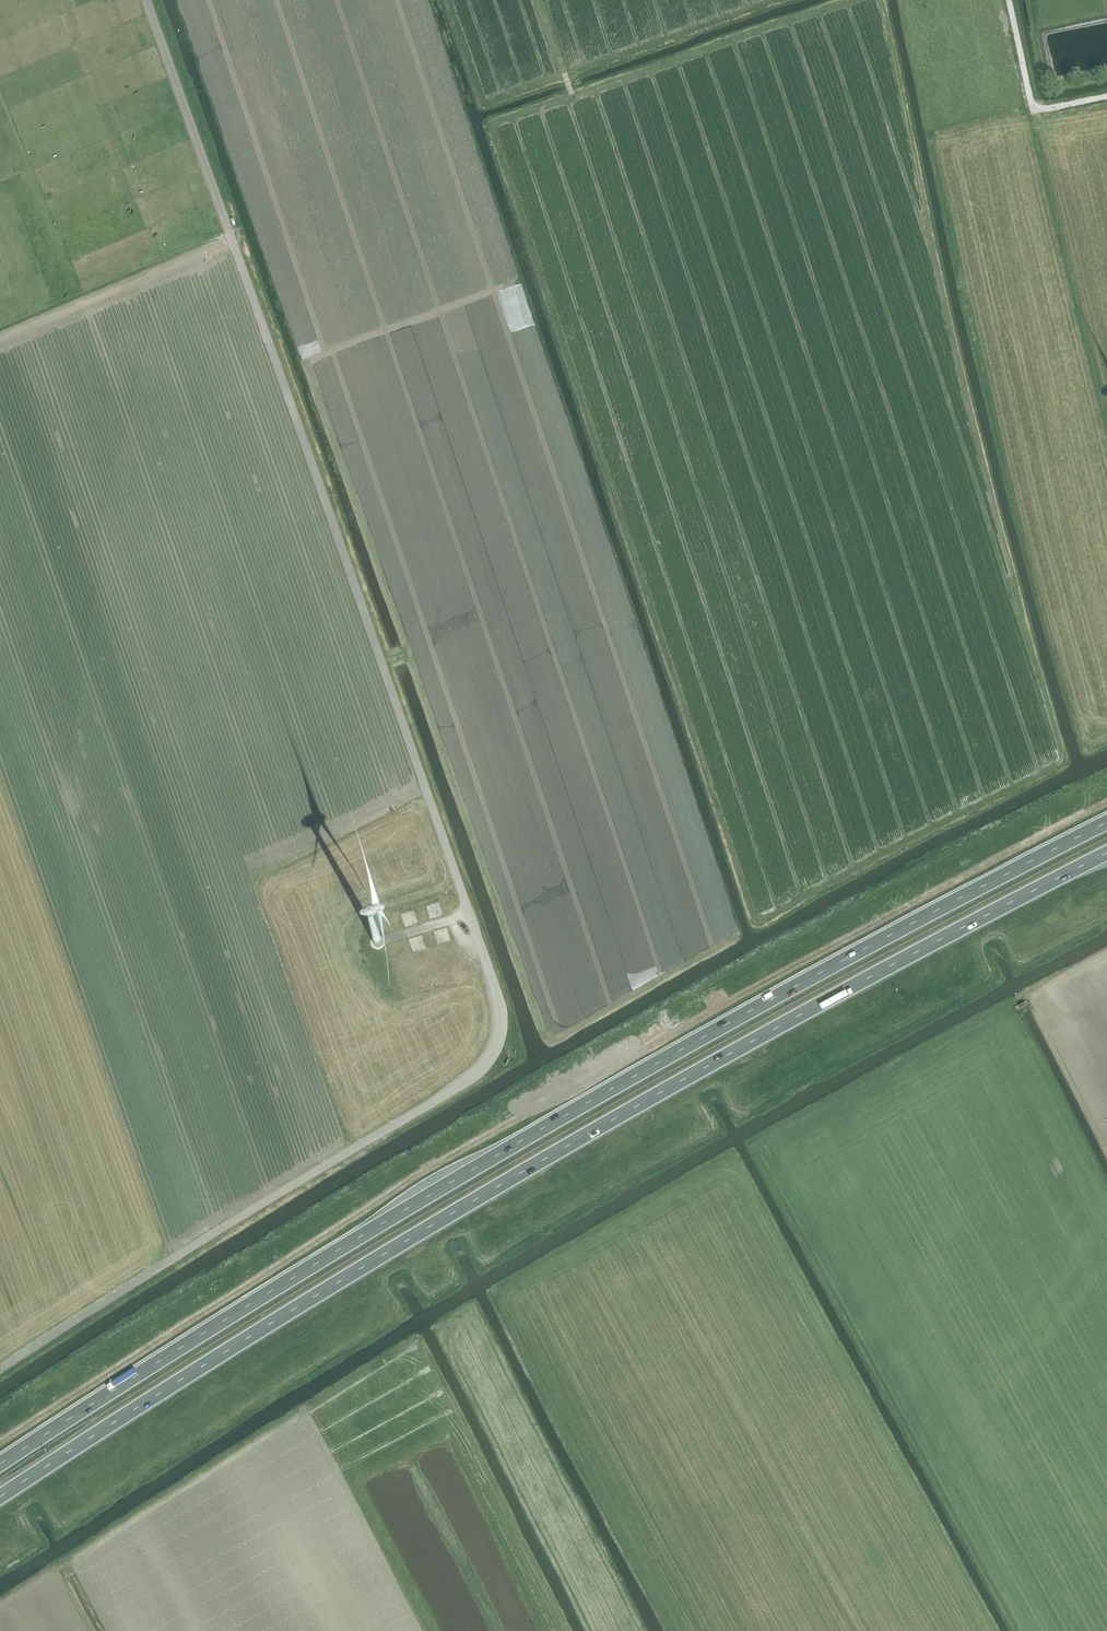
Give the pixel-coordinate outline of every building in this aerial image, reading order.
[(377,947),(378,948),(379,947),(380,947),(381,946),(382,946),(382,945),(383,944),(383,943),(383,942),(382,941),(382,940),(381,939),(380,938),(379,938),(378,938),(377,938),(376,938),(375,938),(375,939),(374,940),(373,941),(373,942),(373,943),(373,944),(374,945),(374,946),(375,946),(375,947),(376,947),(377,947)]
